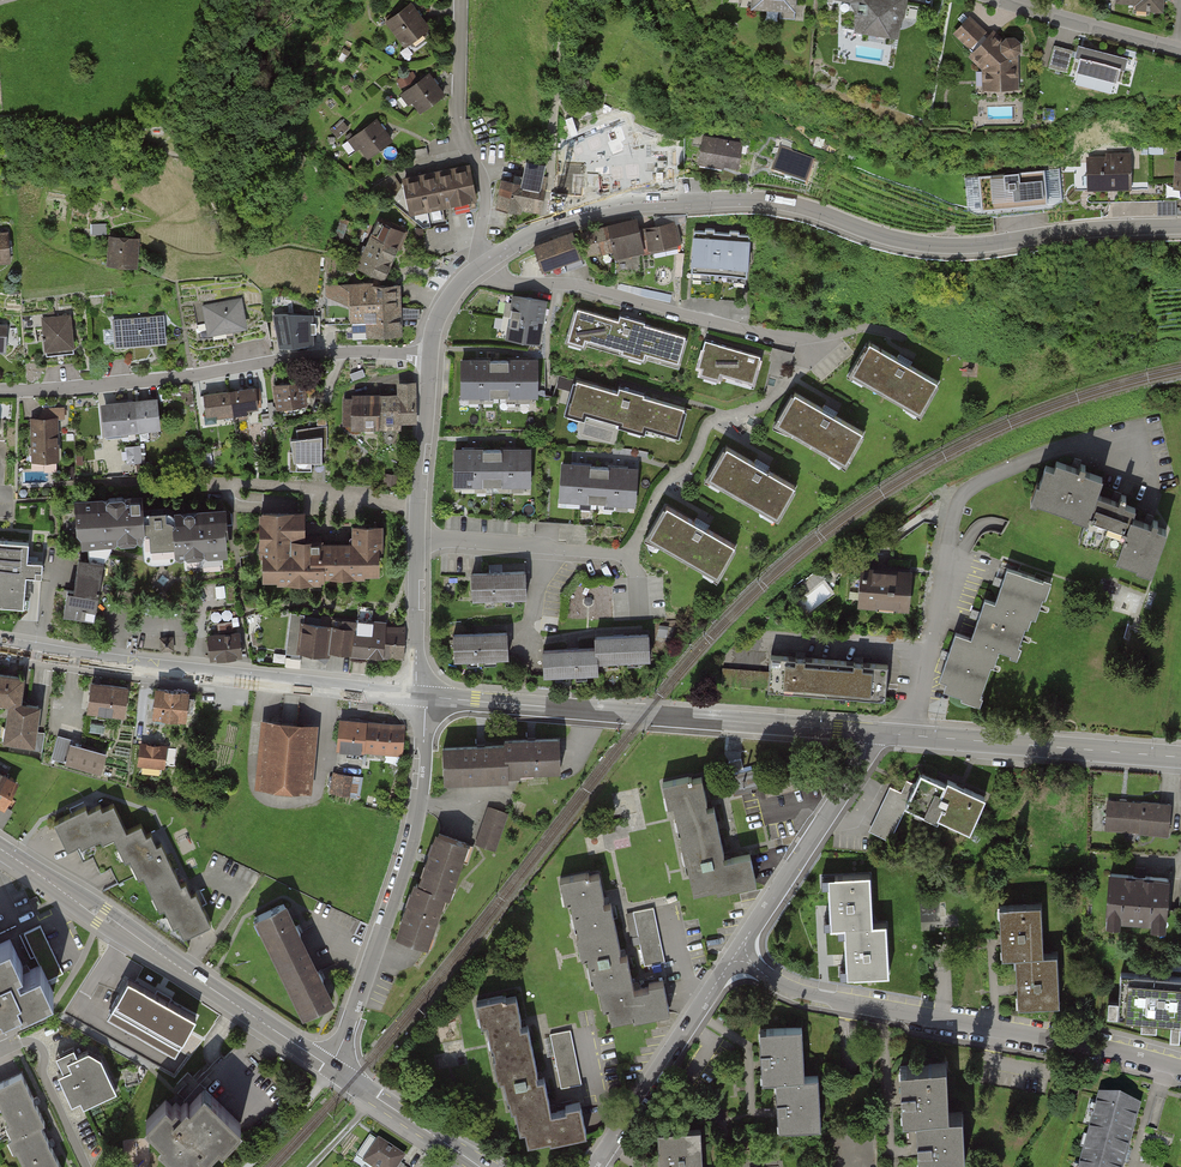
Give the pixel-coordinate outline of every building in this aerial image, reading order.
[(796,0),(751,0),(750,6),(795,10),(796,0)] [(903,0),(837,0),(837,3),(850,3),(853,31),(895,39),(903,0)] [(1163,0),(1118,0),(1118,3),(1135,5),(1135,10),(1162,12),(1163,0)] [(401,43),(425,25),(410,4),(386,22),(401,43)] [(981,70),(981,89),(1017,89),(1017,46),(1004,45),(970,14),(951,34),(971,53),(968,57),(981,70)] [(1115,96),(1125,59),(1078,46),(1071,70),(1078,72),(1075,85),(1115,96)] [(402,88),(416,113),(443,98),(429,73),(402,88)] [(660,133),(631,123),(634,115),(613,108),(600,146),(650,163),(660,133)] [(339,137),(352,126),(343,116),(331,127),(339,137)] [(351,137),(366,158),(391,140),(377,119),(351,137)] [(698,163),(736,169),(740,143),(702,137),(698,163)] [(770,176),(804,186),(811,160),(777,150),(770,176)] [(1088,190),(1130,189),(1129,156),(1088,157),(1088,190)] [(408,213),(474,201),(467,168),(402,180),(408,213)] [(1044,169),(1012,172),(1016,215),(1048,212),(1044,169)] [(1012,172),(978,175),(981,209),(998,207),(999,217),(1016,215),(1012,172)] [(557,177),(558,194),(574,194),(574,177),(557,177)] [(520,208),(540,213),(547,183),(522,178),(520,186),(500,182),(494,208),(519,213),(520,208)] [(349,220),(340,217),(333,238),(339,240),(340,236),(343,237),(349,220)] [(615,257),(643,250),(638,230),(635,220),(608,227),(613,246),(615,257)] [(357,267),(383,278),(403,232),(377,221),(357,267)] [(94,222),(93,232),(108,232),(108,222),(94,222)] [(677,242),(673,223),(638,230),(643,250),(677,242)] [(613,246),(608,227),(582,233),(587,253),(613,246)] [(747,276),(750,234),(739,233),(739,231),(730,230),(729,233),(714,231),(715,229),(705,228),(705,231),(694,230),(689,293),(743,297),(744,276),(747,276)] [(542,269),(575,258),(574,254),(580,252),(573,233),(534,246),(542,269)] [(10,264),(9,236),(0,236),(0,264),(10,264)] [(107,264),(136,267),(139,240),(110,237),(107,264)] [(364,337),(400,335),(398,284),(327,286),(328,312),(344,311),(344,320),(363,319),(364,337)] [(201,304),(206,334),(247,327),(241,296),(201,304)] [(505,338),(537,343),(544,301),(512,296),(505,338)] [(289,310),(272,314),(278,345),(292,342),(313,341),(312,314),(289,310)] [(618,324),(577,313),(568,343),(581,347),(583,340),(624,351),(623,356),(642,362),(643,357),(675,366),(682,342),(641,331),(643,326),(620,320),(618,324)] [(111,317),(112,346),(164,343),(163,315),(111,317)] [(44,353),(70,352),(69,316),(43,317),(44,353)] [(722,376),(755,384),(764,349),(706,335),(697,376),(721,382),(722,376)] [(917,411),(934,382),(868,343),(851,372),(917,411)] [(792,362),(794,349),(773,347),(771,360),(792,362)] [(462,396),(537,395),(536,360),(462,360),(462,396)] [(274,386),(276,407),(304,405),(302,383),(274,386)] [(395,397),(396,422),(415,422),(414,384),(395,384),(395,397)] [(618,396),(576,384),(567,415),(580,419),(582,411),(623,423),(622,428),(641,433),(643,428),(674,437),(681,414),(641,402),(642,398),(619,391),(618,396)] [(202,393),(204,416),(257,410),(254,388),(202,393)] [(842,464),(859,435),(793,396),(776,425),(842,464)] [(344,398),(345,427),(376,427),(376,397),(344,398)] [(376,397),(376,427),(396,426),(396,422),(395,397),(376,397)] [(99,402),(101,434),(157,430),(154,398),(99,402)] [(57,418),(29,418),(29,461),(57,461),(57,418)] [(293,426),(295,463),(324,462),(323,433),(329,433),(329,425),(293,426)] [(144,444),(128,445),(129,462),(145,461),(144,444)] [(455,485),(530,485),(530,450),(455,450),(455,485)] [(773,518),(790,489),(725,451),(707,480),(773,518)] [(1046,463),(1033,498),(1088,517),(1097,493),(1103,475),(1057,460),(1055,466),(1046,463)] [(560,499),(635,504),(637,469),(562,464),(560,499)] [(1133,517),(1136,507),(1097,493),(1088,517),(1081,538),(1120,552),(1133,517)] [(77,500),(79,545),(139,541),(140,548),(172,546),(173,557),(225,554),(223,508),(138,513),(137,496),(77,500)] [(713,577),(730,548),(664,510),(647,539),(713,577)] [(259,514),(259,580),(320,580),(320,543),(299,543),(299,514),(259,514)] [(1118,558),(1154,571),(1168,529),(1133,517),(1120,552),(1118,558)] [(351,542),(320,543),(320,580),(377,580),(377,527),(351,527),(351,542)] [(0,542),(0,606),(22,607),(25,574),(41,575),(42,562),(26,561),(27,544),(0,542)] [(93,623),(102,567),(77,563),(69,619),(93,623)] [(859,605),(907,608),(910,569),(861,566),(859,605)] [(944,691),(979,703),(999,649),(1018,656),(1032,617),(1037,618),(1051,581),(1008,566),(995,601),(986,598),(972,638),(956,632),(940,677),(947,680),(944,691)] [(469,598),(522,597),(521,571),(469,572),(469,598)] [(813,603),(829,593),(816,572),(800,582),(813,603)] [(404,627),(355,623),(354,630),(352,655),(401,659),(404,627)] [(329,653),(331,628),(299,626),(297,651),(329,653)] [(352,655),(354,630),(331,628),(329,653),(352,655)] [(209,635),(211,659),(242,657),(240,632),(209,635)] [(452,661),(505,659),(504,633),(451,635),(452,661)] [(593,650),(593,662),(648,660),(648,635),(592,637),(593,650)] [(541,677),(593,676),(593,662),(593,650),(540,651),(541,677)] [(767,691),(883,700),(886,667),(769,658),(767,691)] [(0,675),(0,702),(6,703),(0,740),(32,745),(37,707),(17,704),(21,678),(0,675)] [(90,683),(85,712),(121,718),(126,689),(90,683)] [(154,689),(150,717),(183,721),(187,693),(154,689)] [(336,750),(399,755),(402,727),(339,722),(336,750)] [(309,793),(315,728),(262,723),(256,789),(309,793)] [(98,775),(104,754),(68,744),(69,741),(58,737),(51,761),(98,775)] [(503,747),(504,773),(558,772),(557,740),(503,742),(503,747)] [(140,744),(137,766),(164,769),(167,747),(140,744)] [(440,749),(441,783),(504,782),(504,773),(503,747),(481,748),(440,749)] [(764,791),(763,768),(733,770),(734,793),(764,791)] [(969,831),(986,798),(947,779),(944,784),(920,773),(916,783),(909,780),(903,793),(891,788),(871,830),(891,840),(909,802),(969,831)] [(362,798),(363,775),(345,774),(344,796),(362,798)] [(13,784),(0,777),(0,808),(13,784)] [(674,805),(692,893),(715,888),(716,892),(757,883),(751,855),(724,860),(714,808),(706,810),(700,781),(687,784),(686,779),(663,784),(667,806),(674,805)] [(1108,801),(1106,828),(1167,833),(1170,803),(1142,801),(1142,803),(1108,801)] [(476,843),(497,850),(510,811),(489,804),(476,843)] [(181,885),(161,845),(157,847),(151,836),(146,838),(140,827),(127,834),(112,806),(102,812),(100,807),(88,813),(86,808),(54,825),(67,850),(78,844),(81,849),(101,839),(103,843),(113,837),(126,863),(130,860),(140,879),(144,877),(162,912),(166,910),(175,927),(179,925),(185,938),(211,924),(195,892),(191,894),(185,883),(181,885)] [(432,834),(415,886),(442,895),(446,896),(463,845),(432,834)] [(617,959),(607,905),(600,906),(594,876),(581,878),(557,883),(561,901),(567,900),(578,962),(584,961),(589,989),(596,988),(600,1011),(606,1010),(608,1022),(666,1011),(661,982),(645,985),(645,990),(629,993),(623,958),(617,959)] [(1105,922),(1165,926),(1168,881),(1108,876),(1105,922)] [(845,927),(872,926),(870,877),(829,879),(831,927),(845,927)] [(411,885),(394,936),(424,946),(442,895),(415,886),(411,885)] [(253,921),(300,1018),(332,1003),(285,905),(253,921)] [(641,942),(645,964),(665,961),(656,905),(627,909),(633,944),(641,942)] [(1017,955),(1043,954),(1042,906),(1001,907),(1003,956),(1017,955)] [(872,926),(845,927),(847,976),(888,975),(886,925),(872,926)] [(10,971),(21,995),(18,996),(22,1005),(19,1007),(21,1010),(53,996),(40,968),(20,977),(17,971),(22,968),(9,940),(0,944),(0,976),(10,971)] [(1043,954),(1017,955),(1019,1005),(1059,1004),(1057,954),(1043,954)] [(19,1007),(22,1005),(18,996),(21,995),(10,971),(0,976),(0,1007),(3,1005),(5,1010),(19,1007)] [(1180,1018),(1180,977),(1152,975),(1121,972),(1117,1016),(1180,1022),(1180,1018)] [(194,1011),(128,974),(107,1012),(173,1049),(194,1011)] [(537,1080),(526,1026),(520,1027),(514,997),(501,1000),(477,1004),(480,1023),(486,1022),(498,1083),(503,1082),(509,1111),(515,1109),(520,1132),(525,1131),(528,1144),(586,1133),(580,1104),(564,1107),(565,1111),(549,1114),(542,1079),(537,1080)] [(777,1077),(803,1076),(802,1027),(761,1029),(763,1077),(777,1077)] [(572,1028),(551,1032),(563,1088),(584,1083),(572,1028)] [(83,1101),(85,1107),(116,1093),(100,1057),(89,1051),(78,1056),(74,1047),(57,1055),(64,1071),(59,1074),(73,1105),(83,1101)] [(918,1115),(948,1114),(946,1066),(900,1068),(902,1116),(918,1115)] [(21,1074),(0,1083),(0,1143),(7,1139),(39,1124),(44,1122),(21,1074)] [(803,1076),(777,1077),(779,1127),(819,1125),(817,1075),(803,1076)] [(203,1090),(189,1105),(184,1101),(174,1111),(165,1103),(144,1124),(161,1140),(157,1144),(180,1166),(184,1166),(200,1150),(205,1155),(218,1141),(222,1145),(241,1126),(203,1090)] [(1077,1166),(1125,1166),(1139,1111),(1094,1100),(1077,1166)] [(948,1114),(918,1115),(920,1165),(964,1163),(962,1114),(948,1114)] [(7,1139),(13,1152),(16,1151),(24,1166),(60,1166),(39,1124),(7,1139)] [(702,1131),(661,1132),(663,1166),(703,1166),(702,1131)] [(356,1161),(365,1166),(400,1166),(404,1161),(370,1139),(356,1161)]
